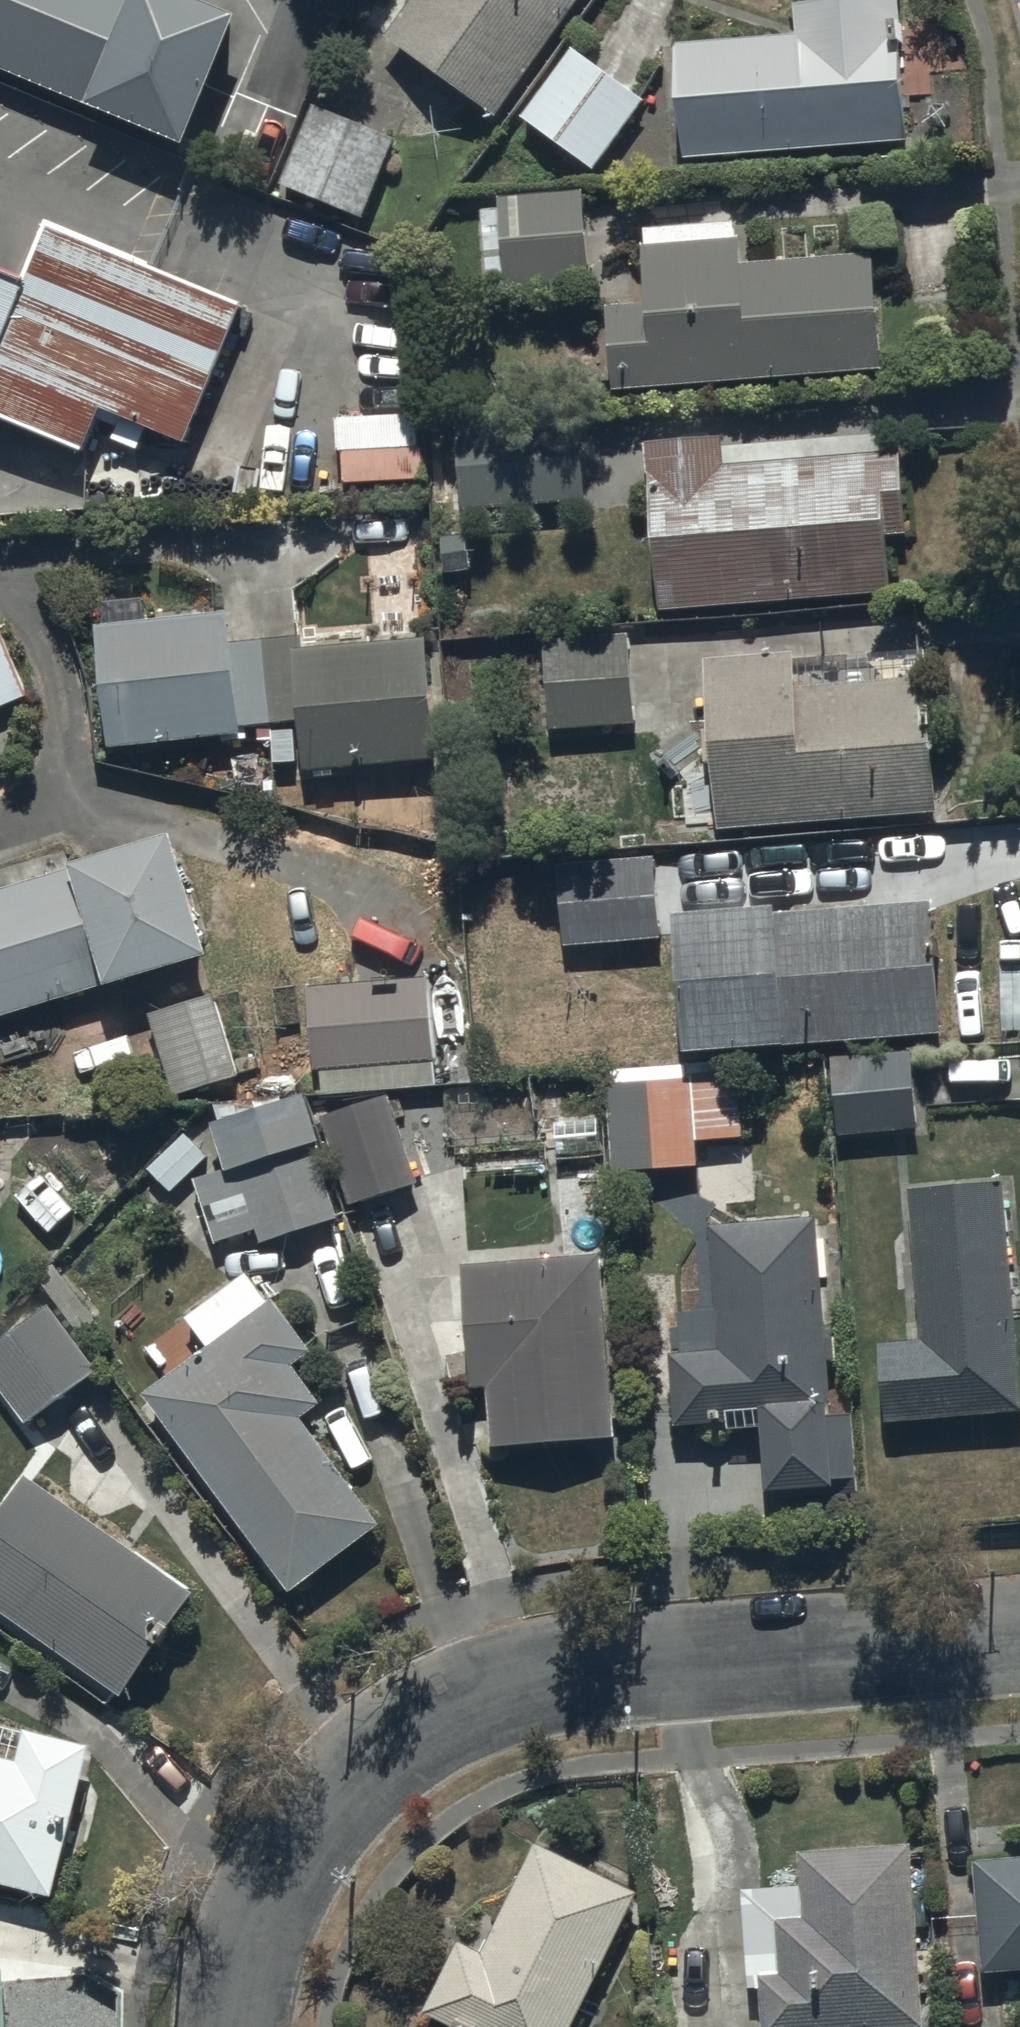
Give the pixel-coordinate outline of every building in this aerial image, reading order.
[(85,111),(94,89),(187,128),(241,0),(0,0),(0,75),(85,111)] [(388,19),(497,104),(571,0),(402,0),(388,19)] [(796,8),(678,16),(687,148),(909,135),(901,0),(795,0),(796,8)] [(573,40),(521,108),(594,162),(646,94),(573,40)] [(313,102),(279,182),(362,213),(393,132),(313,102)] [(584,182),(500,188),(508,289),(592,282),(584,182)] [(607,297),(611,378),(883,359),(875,242),(746,251),(744,230),(644,237),(648,294),(607,297)] [(110,435),(200,467),(251,325),(62,258),(0,430),(0,441),(95,475),(110,435)] [(0,303),(0,422),(38,318),(0,303)] [(343,442),(343,472),(423,471),(422,404),(337,405),(337,441),(343,441),(343,442)] [(455,413),(461,500),(585,494),(581,407),(455,413)] [(648,435),(661,605),(894,587),(890,529),(908,527),(902,446),(723,460),(720,430),(648,435)] [(232,601),(95,616),(108,736),(244,721),(271,721),(273,757),(303,756),(303,760),(438,753),(432,629),(306,634),(306,628),(235,633),(232,601)] [(28,688),(0,623),(0,700),(28,688)] [(545,629),(550,719),(633,716),(629,625),(545,629)] [(939,804),(928,641),(872,643),(872,673),(798,678),(795,642),(704,648),(718,819),(939,804)] [(0,880),(0,1003),(212,937),(175,814),(74,845),(77,856),(0,880)] [(560,848),(564,937),(616,935),(617,963),(644,962),(643,933),(660,932),(656,844),(560,848)] [(675,891),(682,1030),(941,1023),(937,892),(779,896),(779,889),(675,891)] [(439,974),(307,979),(312,1061),(320,1060),(321,1085),(441,1078),(439,974)] [(213,986),(148,1007),(174,1089),(239,1068),(213,986)] [(830,1049),(834,1128),(919,1124),(915,1045),(830,1049)] [(606,1068),(610,1157),(696,1159),(696,1132),(742,1133),(743,1070),(606,1068)] [(314,1134),(322,1131),(302,1072),(213,1102),(232,1160),(192,1172),(213,1236),(254,1222),(260,1239),(340,1213),(314,1134)] [(390,1089),(326,1110),(354,1195),(418,1173),(390,1089)] [(910,1179),(920,1327),(880,1330),(885,1410),(1019,1401),(1019,1368),(1006,1170),(910,1179)] [(676,1413),(728,1410),(728,1420),(765,1418),(768,1471),(858,1465),(854,1402),(832,1403),(818,1206),(712,1213),(721,1343),(671,1346),(676,1413)] [(604,1244),(467,1251),(475,1380),(489,1379),(491,1431),(614,1424),(604,1244)] [(207,1336),(142,1382),(291,1581),(381,1513),(304,1411),(323,1396),(295,1359),(314,1344),(273,1289),(270,1292),(248,1262),(186,1309),(207,1336)] [(0,1334),(0,1382),(28,1419),(101,1365),(51,1297),(0,1334)] [(0,1504),(0,1599),(123,1686),(196,1583),(28,1465),(0,1504)] [(92,1734),(29,1716),(21,1749),(0,1744),(0,1870),(55,1884),(92,1734)] [(536,1830),(484,1942),(460,1930),(424,2000),(476,2026),(567,2026),(637,1882),(536,1830)] [(762,2026),(768,2026),(924,2018),(913,1831),(799,1837),(801,1875),(743,1878),(748,1979),(760,1978),(762,2026)] [(972,1849),(981,1961),(1019,1958),(1019,1845),(972,1849)] [(0,1957),(0,2026),(17,2026),(12,1956),(0,1957)]
